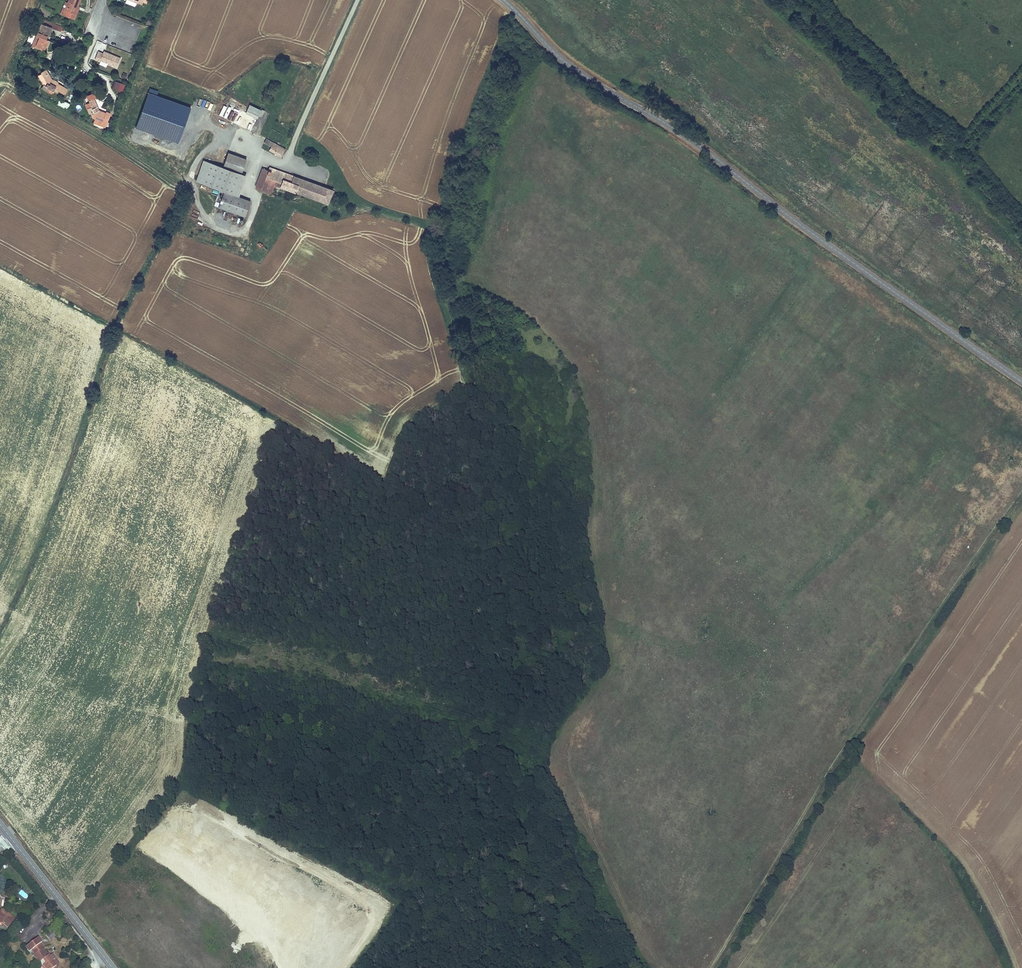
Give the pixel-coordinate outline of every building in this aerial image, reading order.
[(68,2),(64,11),(71,13),(70,18),(74,19),(76,15),(75,15),(78,5),(80,0),(68,0),(68,2)] [(70,18),(71,13),(64,11),(62,9),(60,14),(70,18)] [(48,41),(46,40),(51,28),(40,24),(36,36),(39,37),(36,46),(43,48),(45,49),(48,41)] [(39,37),(36,36),(32,47),(42,50),(43,48),(36,46),(39,37)] [(100,61),(108,64),(107,65),(116,68),(121,58),(104,51),(103,53),(99,51),(95,60),(100,62),(100,61)] [(47,83),(45,85),(43,84),(41,88),(48,92),(50,89),(52,91),(57,90),(65,94),(68,89),(57,83),(58,82),(53,78),(52,79),(46,69),(40,72),(47,83)] [(122,93),(125,85),(115,81),(112,88),(117,90),(117,91),(122,93)] [(89,102),(84,104),(88,113),(90,112),(92,118),(94,119),(93,123),(105,128),(111,113),(106,111),(105,112),(99,110),(94,98),(96,98),(94,92),(86,95),(88,100),(89,100),(89,102)] [(136,128),(178,143),(191,107),(149,92),(136,128)] [(67,110),(70,104),(60,99),(57,105),(67,110)] [(261,109),(249,104),(245,113),(257,118),(261,109)] [(233,121),(238,113),(231,109),(227,118),(233,121)] [(135,137),(160,146),(162,139),(137,130),(135,137)] [(272,144),(269,150),(280,157),(285,149),(277,145),(276,147),(272,144)] [(246,159),(228,152),(223,166),(241,173),(246,159)] [(223,166),(203,159),(195,181),(220,189),(224,191),(238,196),(246,174),(241,173),(223,166)] [(275,184),(295,192),(300,177),(293,174),(293,175),(269,166),(268,170),(263,183),(261,188),(260,190),(271,194),(275,184)] [(257,181),(263,183),(268,170),(262,168),(257,181)] [(334,189),(300,177),(295,192),(328,204),(334,189)] [(220,189),(214,205),(218,207),(224,191),(220,189)] [(224,191),(218,207),(245,216),(250,200),(238,196),(224,191)] [(8,912),(5,912),(0,911),(0,922),(3,922),(8,927),(15,919),(8,912)] [(49,940),(56,936),(51,929),(45,934),(49,940)] [(25,946),(29,952),(30,951),(35,958),(34,959),(40,966),(43,963),(46,967),(44,967),(57,967),(58,967),(59,962),(52,953),(50,954),(48,952),(46,952),(43,947),(44,946),(41,943),(42,942),(38,936),(36,938),(25,946)]
